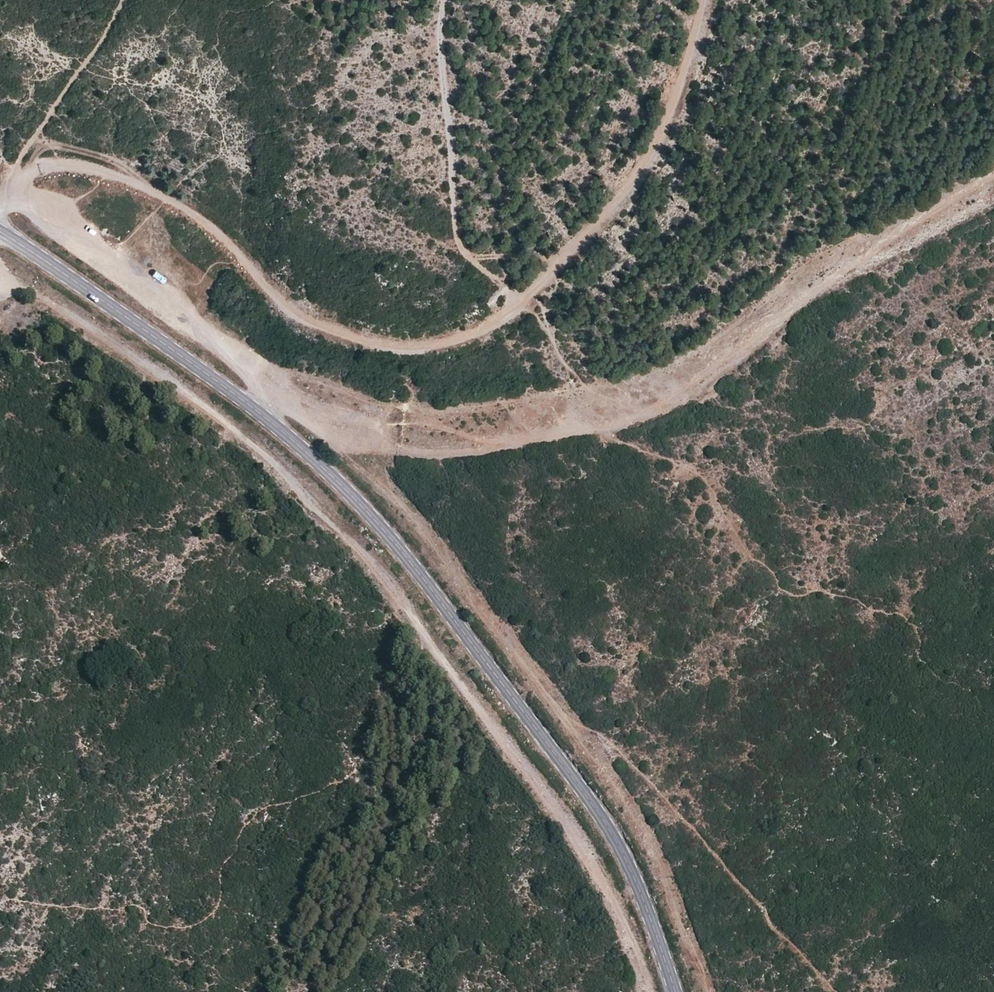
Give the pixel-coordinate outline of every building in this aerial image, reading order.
[(155,269),(151,274),(163,282),(167,277),(155,269)]
